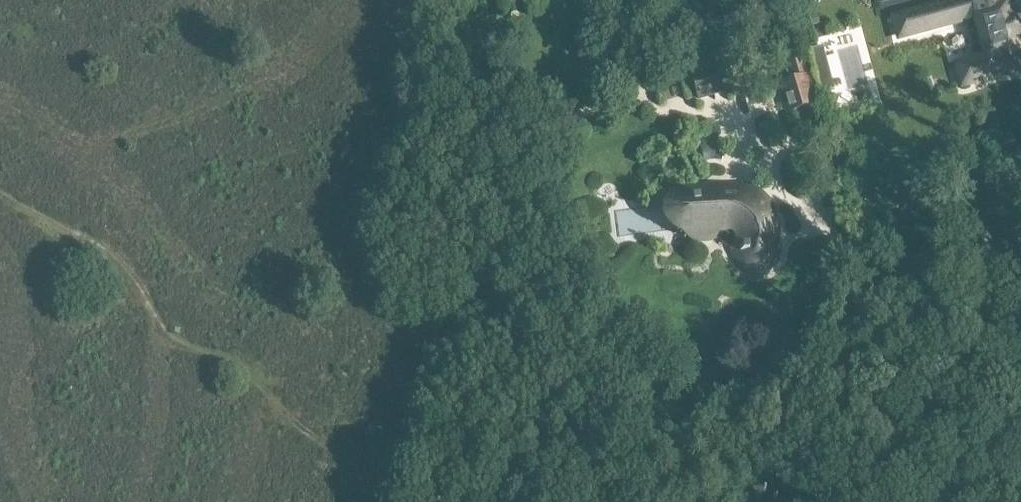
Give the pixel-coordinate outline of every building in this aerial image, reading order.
[(898,40),(974,18),(985,56),(954,65),(960,89),(1020,71),(1020,65),(1020,62),(1020,34),(1011,0),(948,0),(891,17),(898,40)] [(818,15),(807,18),(809,27),(820,24),(818,15)] [(741,51),(737,37),(715,43),(719,57),(741,51)] [(823,46),(809,50),(812,60),(825,56),(823,46)] [(776,84),(781,98),(783,98),(788,114),(820,104),(811,73),(808,74),(801,50),(785,55),(793,79),(776,84)] [(698,101),(729,92),(721,65),(690,74),(698,101)] [(835,90),(832,81),(819,84),(821,93),(835,90)] [(690,187),(685,189),(691,242),(695,243),(704,244),(709,243),(716,240),(721,238),(726,234),(728,233),(731,233),(733,234),(734,238),(734,240),(733,243),(731,246),(729,250),(730,254),(732,259),(736,265),(739,269),(745,273),(751,275),(757,275),(764,274),(772,270),(776,266),(782,257),(782,251),(782,241),(780,225),(778,213),(774,206),(769,197),(760,190),(750,186),(741,183),(728,183),(711,184),(696,186),(690,187)]
